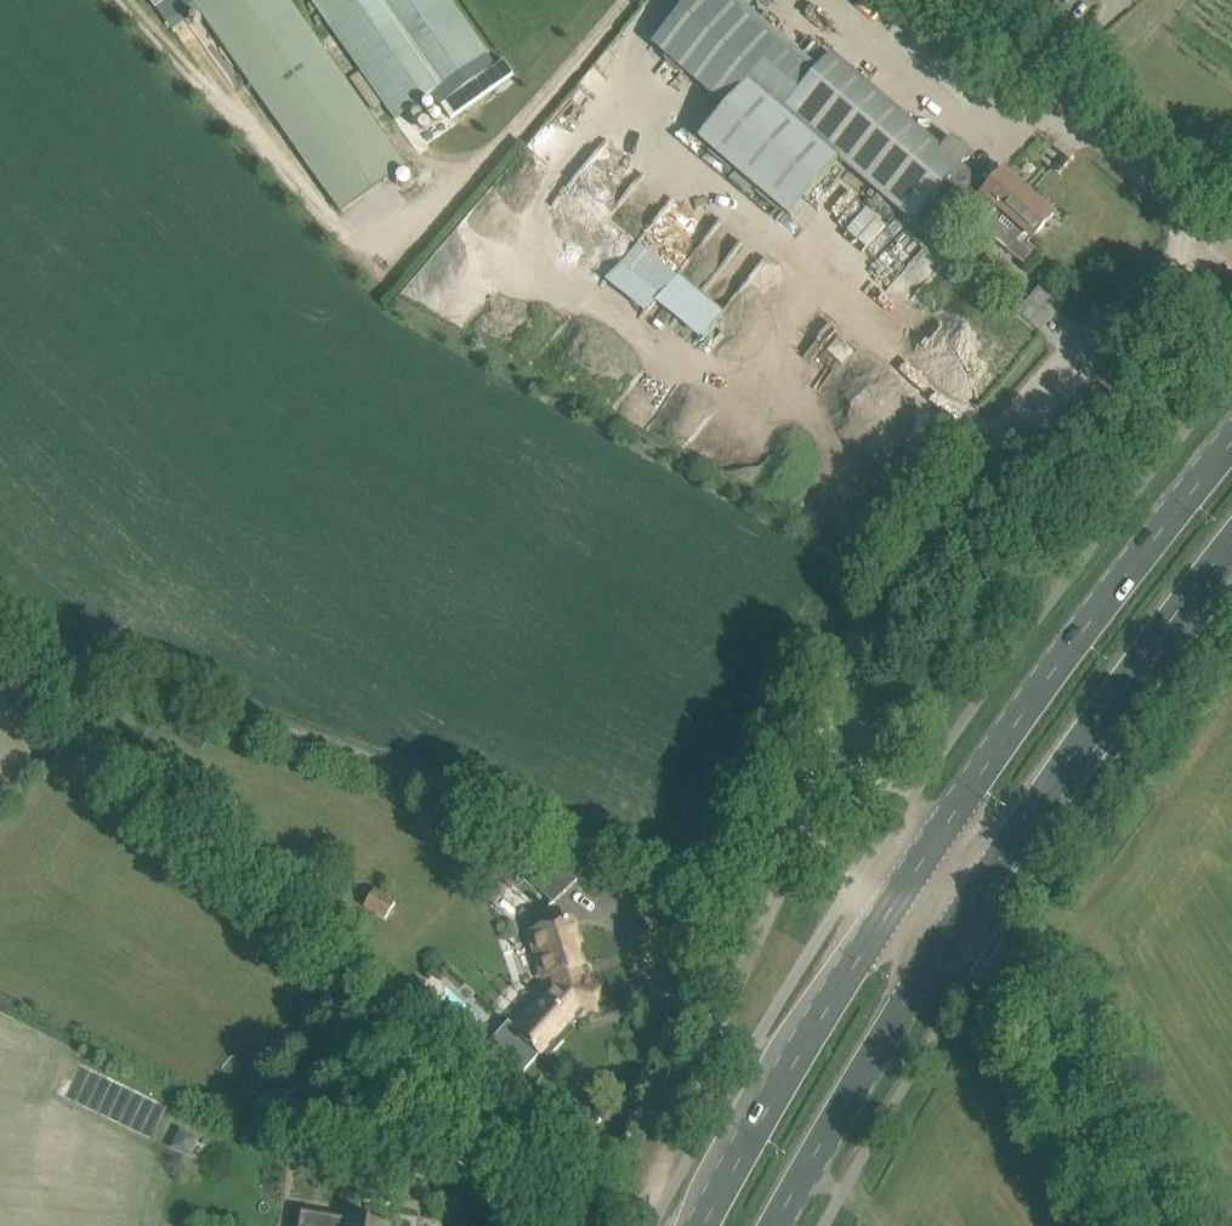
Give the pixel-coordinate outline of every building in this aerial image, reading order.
[(342,210),(405,166),(288,0),(195,0),(342,210)] [(395,118),(421,155),(429,149),(404,113),(441,86),(382,0),(313,0),(395,118)] [(441,86),(488,53),(451,0),(382,0),(441,86)] [(812,75),(782,110),(839,159),(913,223),(929,236),(954,207),(977,180),(961,167),(971,155),(951,138),(942,149),(831,53),(815,72),(812,75)] [(987,189),(982,195),(997,209),(988,219),(983,225),(1009,248),(1007,250),(1027,265),(1038,252),(1029,245),(1038,234),(1054,216),(1004,172),(1003,171),(987,189)] [(636,239),(603,278),(645,312),(653,302),(697,338),(721,308),(636,239)] [(1043,286),(1019,313),(1041,332),(1065,305),(1043,286)] [(538,854),(530,862),(538,871),(530,879),(554,903),(578,879),(554,855),(546,863),(538,854)] [(396,901),(376,889),(364,907),(385,919),(396,901)] [(572,920),(526,934),(542,981),(551,978),(555,991),(534,1010),(531,1006),(512,1027),(507,1023),(478,1056),(495,1071),(493,1072),(498,1076),(499,1075),(507,1082),(520,1067),(524,1071),(543,1051),(549,1057),(564,1040),(558,1035),(572,1019),(574,1022),(584,1012),(585,1007),(595,1009),(600,984),(590,982),(591,977),(586,964),(583,965),(576,946),(580,944),(572,920)] [(338,1219),(300,1213),(298,1225),(386,1225),(338,1219)]
